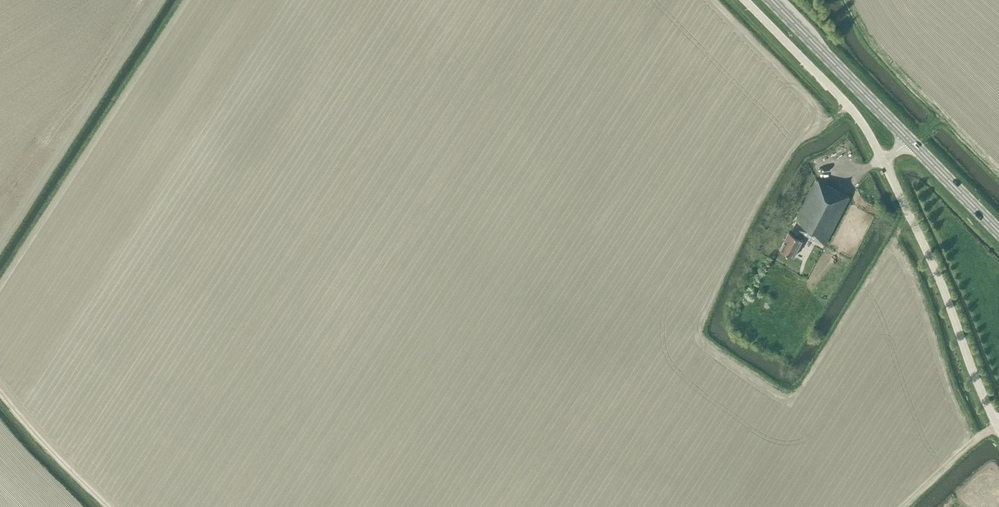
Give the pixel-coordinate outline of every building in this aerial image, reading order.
[(849,197),(816,179),(796,216),(799,217),(791,233),(789,232),(780,249),(794,257),(803,239),(801,238),(803,234),(824,245),(849,197)]
